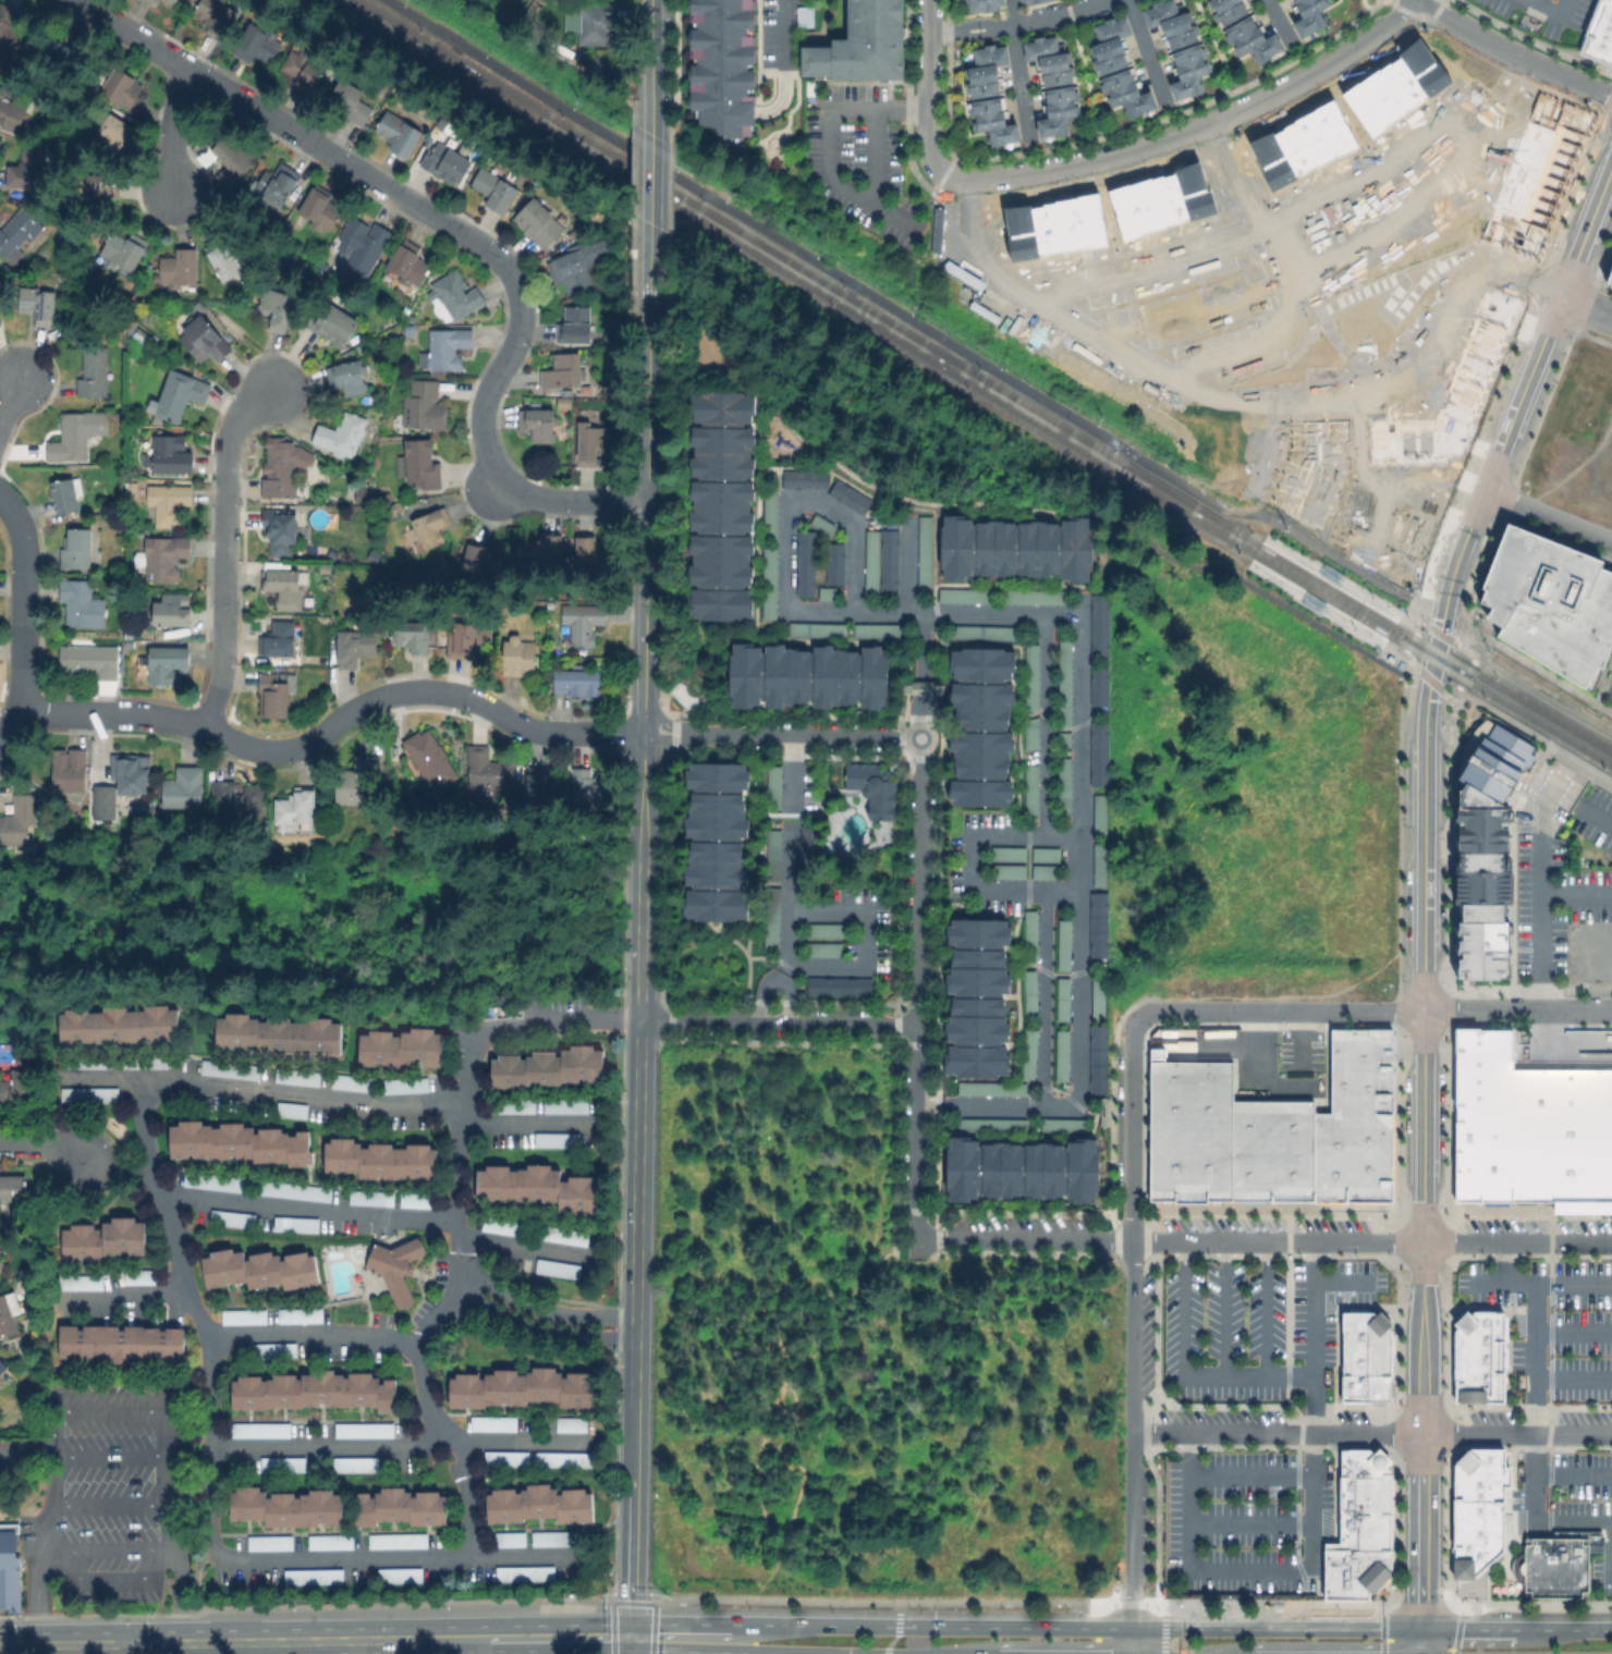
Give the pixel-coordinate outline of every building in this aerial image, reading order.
[(170,8),(175,0),(156,0),(170,8)] [(195,12),(203,0),(223,0),(241,11),(224,38),(209,28),(213,23),(195,12)] [(687,26),(688,26),(688,61),(687,110),(696,110),(696,134),(751,135),(752,31),(751,31),(752,0),(688,0),(687,26)] [(852,41),(852,0),(902,0),(902,39),(899,39),(899,81),(880,81),(880,78),(816,77),(816,73),(805,73),(805,48),(833,49),(833,41),(852,41)] [(969,12),(967,0),(1003,0),(1004,7),(969,12)] [(1141,11),(1170,0),(1173,0),(1179,15),(1189,11),(1210,73),(1199,76),(1205,94),(1175,103),(1169,84),(1180,81),(1161,25),(1149,29),(1141,11)] [(1243,59),(1210,0),(1243,0),(1265,38),(1275,32),(1287,53),(1261,68),(1254,53),(1243,59)] [(1302,19),(1291,0),(1330,0),(1332,4),(1322,10),(1331,25),(1304,41),(1294,23),(1302,19)] [(1582,54),(1603,0),(1611,0),(1611,66),(1582,54)] [(3,45),(0,50),(0,6),(2,2),(24,15),(14,30),(27,39),(19,53),(3,45)] [(616,3),(616,36),(610,36),(611,45),(578,45),(578,4),(616,3)] [(797,27),(797,7),(814,8),(814,27),(797,27)] [(1124,40),(1141,95),(1150,91),(1159,111),(1134,123),(1125,103),(1113,108),(1094,47),(1100,46),(1094,27),(1124,16),(1132,38),(1124,40)] [(253,22),(267,30),(269,27),(280,34),(278,39),(282,42),(269,64),(255,54),(249,62),(234,52),(253,22)] [(1022,41),(1055,35),(1059,50),(1067,48),(1080,115),(1071,117),(1074,135),(1041,142),(1037,120),(1050,117),(1039,61),(1026,64),(1022,41)] [(51,36),(66,47),(74,37),(90,48),(71,78),(37,56),(51,36)] [(999,68),(1008,126),(1021,124),(1023,144),(991,148),(989,130),(976,132),(967,70),(975,69),(972,52),(1005,46),(1009,66),(999,68)] [(304,48),(316,54),(314,59),(328,66),(314,94),(295,84),(298,77),(281,69),(292,48),(301,53),(304,48)] [(145,99),(133,114),(98,89),(115,65),(145,86),(139,95),(145,99)] [(334,77),(328,88),(322,85),(329,74),(334,77)] [(374,108),(364,126),(327,105),(342,78),(365,91),(359,99),(374,108)] [(821,82),(821,97),(808,97),(808,82),(821,82)] [(14,137),(0,127),(0,95),(2,93),(30,114),(14,137)] [(424,132),(407,159),(390,148),(393,143),(387,139),(388,137),(377,130),(388,111),(424,132)] [(138,133),(113,164),(87,143),(111,113),(138,133)] [(451,121),(444,131),(437,126),(443,117),(451,121)] [(256,155),(233,171),(208,145),(229,125),(256,155)] [(473,162),(457,186),(419,163),(435,138),(473,162)] [(46,151),(45,188),(5,187),(5,167),(20,167),(21,150),(46,151)] [(281,162),(302,176),(280,207),(253,188),(266,170),(272,174),(281,162)] [(521,189),(504,216),(486,204),(490,196),(472,185),(484,167),(521,189)] [(117,176),(114,193),(102,192),(101,198),(84,196),(86,174),(117,176)] [(344,210),(330,231),(297,210),(316,183),(333,195),(330,200),(344,210)] [(565,229),(545,248),(515,217),(536,197),(565,229)] [(8,259),(0,252),(0,228),(2,230),(23,208),(46,229),(32,243),(27,238),(8,259)] [(351,220),(367,231),(369,226),(374,229),(376,224),(393,234),(367,278),(344,264),(354,248),(340,238),(351,220)] [(113,230),(127,238),(134,233),(150,243),(133,271),(119,262),(114,270),(97,259),(113,230)] [(227,237),(234,249),(247,243),(255,260),(243,266),(246,270),(220,283),(204,248),(227,237)] [(588,238),(590,245),(610,237),(616,255),(588,266),(596,284),(569,294),(563,281),(555,284),(547,261),(567,254),(564,247),(588,238)] [(432,265),(418,286),(413,283),(410,286),(399,281),(402,275),(387,267),(405,240),(422,248),(417,255),(432,265)] [(198,248),(198,284),(182,284),(182,290),(168,290),(168,283),(160,283),(160,257),(176,258),(176,248),(198,248)] [(464,290),(466,293),(477,285),(487,302),(454,322),(431,284),(457,268),(468,286),(464,290)] [(58,291),(53,328),(36,327),(36,314),(19,313),(20,286),(58,291)] [(300,299),(294,314),(292,313),(285,334),(267,328),(272,314),(270,314),(267,316),(261,314),(258,309),(266,287),(300,299)] [(329,302),(359,321),(343,348),(306,326),(317,307),(323,310),(329,302)] [(589,308),(589,342),(560,342),(560,328),(564,328),(564,308),(589,308)] [(233,351),(221,362),(212,354),(199,366),(174,339),(200,314),(233,351)] [(415,326),(415,336),(404,336),(405,326),(415,326)] [(148,336),(142,344),(132,334),(138,328),(148,336)] [(473,330),(473,348),(457,347),(456,352),(463,352),(463,371),(429,370),(429,329),(473,330)] [(363,340),(353,344),(350,339),(359,333),(363,340)] [(625,333),(625,345),(604,345),(604,333),(625,333)] [(108,350),(108,396),(78,395),(78,380),(84,380),(85,350),(108,350)] [(583,356),(583,385),(542,385),(542,367),(557,367),(557,356),(583,356)] [(359,358),(362,365),(364,364),(367,365),(368,370),(367,373),(364,373),(367,392),(344,399),(341,387),(331,390),(326,368),(359,358)] [(212,384),(205,405),(188,400),(179,425),(154,415),(171,369),(212,384)] [(440,381),(439,404),(448,404),(447,430),(403,428),(404,396),(411,396),(412,380),(440,381)] [(753,393),(691,392),(691,422),(752,423),(753,393)] [(558,407),(558,397),(572,397),(572,407),(558,407)] [(554,409),(554,442),(532,442),(532,429),(520,429),(520,409),(554,409)] [(368,419),(354,457),(345,455),(344,458),(337,456),(334,451),(312,443),(319,422),(335,429),(338,424),(340,425),(342,419),(341,416),(342,413),(345,411),(368,419)] [(106,414),(105,436),(88,436),(88,461),(49,461),(49,441),(62,441),(62,414),(106,414)] [(688,476),(752,475),(752,456),(748,456),(748,446),(752,446),(752,427),(689,427),(689,456),(688,456),(688,476)] [(607,430),(606,451),(600,451),(600,466),(579,466),(581,430),(607,430)] [(195,452),(195,474),(154,473),(155,436),(187,436),(187,452),(195,452)] [(433,439),(435,463),(440,462),(441,488),(407,489),(405,440),(433,439)] [(296,446),(295,498),(262,497),(262,478),(268,478),(269,446),(296,446)] [(780,489),(825,488),(824,469),(780,470),(780,489)] [(81,511),(57,515),(51,482),(74,477),(81,511)] [(862,513),(870,497),(833,480),(825,496),(862,513)] [(752,481),(688,481),(688,501),(689,501),(688,530),(751,530),(751,513),(745,513),(745,501),(751,501),(752,481)] [(192,486),(192,505),(179,505),(179,513),(181,513),(181,527),(156,527),(156,504),(147,504),(147,486),(192,486)] [(445,541),(423,551),(411,522),(445,506),(453,524),(440,529),(445,541)] [(297,510),(297,543),(292,543),(292,556),(269,555),(269,537),(266,537),(266,529),(261,529),(261,509),(297,510)] [(929,516),(929,587),(917,587),(918,515),(929,516)] [(1089,519),(1059,518),(1059,522),(969,520),(969,516),(940,515),(939,579),(968,579),(969,574),(1058,576),(1058,580),(1088,581),(1089,519)] [(1598,567),(1611,573),(1611,640),(1591,694),(1494,635),(1500,626),(1482,617),(1490,607),(1478,602),(1483,589),(1479,587),(1505,523),(1601,560),(1598,567)] [(91,529),(90,568),(60,567),(61,549),(69,550),(69,529),(91,529)] [(897,529),(879,529),(878,593),(896,593),(897,529)] [(793,596),(812,596),(814,531),(795,530),(793,596)] [(876,534),(876,590),(864,590),(865,534),(876,534)] [(562,566),(520,567),(518,541),(541,541),(541,536),(561,535),(562,566)] [(687,584),(750,585),(750,565),(747,565),(747,554),(750,554),(750,535),(687,535),(686,553),(687,553),(687,584)] [(596,538),(595,572),(576,572),(577,538),(596,538)] [(191,540),(191,559),(178,559),(178,581),(159,581),(159,575),(145,575),(145,571),(136,571),(136,558),(147,558),(147,539),(191,540)] [(503,555),(498,576),(462,567),(468,539),(487,543),(486,551),(503,555)] [(824,583),(842,584),(842,542),(825,542),(824,583)] [(343,555),(338,564),(323,554),(329,547),(343,555)] [(772,547),(771,618),(759,617),(760,547),(772,547)] [(383,554),(379,564),(366,559),(371,549),(383,554)] [(332,565),(332,575),(318,575),(318,565),(332,565)] [(307,585),(307,595),(303,595),(303,610),(278,610),(279,590),(260,590),(260,569),(300,569),(300,585),(307,585)] [(382,569),(382,587),(370,587),(370,569),(382,569)] [(107,599),(105,628),(65,627),(66,602),(60,602),(61,579),(93,580),(93,598),(107,599)] [(750,590),(688,588),(688,618),(749,620),(750,590)] [(1065,591),(1065,603),(936,601),(936,589),(1065,591)] [(190,595),(190,607),(192,607),(191,626),(152,625),(154,602),(163,602),(163,593),(190,595)] [(1110,596),(1110,660),(1092,660),(1094,596),(1110,596)] [(607,601),(607,625),(594,625),(594,647),(569,647),(570,625),(562,625),(562,601),(607,601)] [(295,621),(293,657),(259,654),(260,636),(272,636),(272,620),(295,621)] [(429,624),(428,653),(417,653),(417,648),(403,648),(403,627),(407,627),(407,624),(429,624)] [(847,625),(847,638),(792,638),(792,625),(847,625)] [(904,625),(904,638),(857,638),(857,625),(904,625)] [(487,634),(487,649),(475,649),(475,658),(448,657),(448,626),(475,627),(475,634),(487,634)] [(1022,628),(1021,640),(953,639),(953,627),(1022,628)] [(377,632),(377,656),(359,656),(359,670),(337,669),(339,630),(377,632)] [(522,638),(522,640),(536,641),(535,675),(502,674),(503,640),(510,640),(510,637),(513,634),(518,635),(522,638)] [(88,646),(119,647),(118,681),(97,681),(97,673),(60,672),(60,647),(71,647),(72,639),(89,640),(88,646)] [(134,640),(134,650),(124,650),(124,640),(134,640)] [(1073,644),(1073,725),(1061,725),(1061,644),(1073,644)] [(758,653),(769,653),(769,651),(806,651),(806,657),(817,657),(817,652),(853,652),(853,653),(887,654),(887,707),(870,707),(870,702),(831,702),(831,707),(815,706),(815,702),(746,702),(746,707),(734,707),(735,648),(758,648),(758,653)] [(1015,656),(1014,679),(1006,679),(1006,683),(1010,683),(1010,685),(1014,685),(1014,708),(1009,708),(1009,738),(1014,738),(1014,759),(1010,759),(1010,780),(1014,780),(1014,782),(1018,782),(1018,805),(1014,805),(1014,808),(953,807),(953,780),(963,780),(963,774),(960,774),(960,773),(955,773),(955,745),(960,745),(960,710),(954,710),(954,679),(953,679),(953,648),(1015,649),(1015,656)] [(190,650),(188,672),(181,672),(181,685),(150,685),(150,649),(190,650)] [(327,657),(327,672),(317,672),(317,657),(327,657)] [(279,684),(289,685),(289,679),(295,679),(295,701),(288,701),(288,715),(261,715),(261,666),(279,666),(279,684)] [(1111,666),(1111,706),(1092,706),(1092,666),(1111,666)] [(598,671),(598,687),(587,686),(587,695),(557,695),(557,671),(598,671)] [(931,677),(909,677),(909,683),(901,683),(900,692),(939,693),(939,684),(931,684),(931,677)] [(1512,804),(1512,902),(1506,902),(1506,920),(1511,920),(1510,979),(1458,978),(1458,938),(1458,921),(1463,921),(1463,904),(1458,904),(1460,821),(1457,821),(1457,805),(1461,805),(1461,788),(1466,782),(1460,776),(1461,758),(1469,738),(1479,725),(1490,716),(1534,744),(1530,749),(1536,752),(1506,800),(1512,804)] [(1039,720),(1039,749),(1030,749),(1030,720),(1039,720)] [(429,728),(459,776),(433,793),(402,742),(419,731),(422,734),(429,728)] [(1072,736),(1072,747),(1062,746),(1062,736),(1072,736)] [(514,762),(514,787),(468,786),(469,746),(490,746),(489,761),(514,762)] [(86,748),(86,792),(51,792),(52,748),(86,748)] [(148,764),(148,796),(120,796),(120,781),(110,781),(110,755),(144,756),(144,764),(148,764)] [(381,757),(378,806),(335,803),(338,768),(354,769),(355,756),(381,757)] [(750,770),(750,792),(746,792),(746,841),(741,841),(741,872),(744,872),(744,889),(741,889),(740,920),(717,920),(717,917),(685,917),(685,889),(688,889),(688,865),(693,865),(693,814),(696,814),(697,786),(694,786),(694,767),(733,768),(733,770),(750,770)] [(780,768),(780,808),(768,808),(768,767),(780,768)] [(895,782),(894,820),(868,820),(868,789),(844,789),(845,767),(879,767),(879,782),(895,782)] [(203,768),(203,807),(159,807),(160,780),(174,781),(175,768),(203,768)] [(561,779),(561,801),(528,801),(528,769),(549,769),(549,779),(561,779)] [(607,783),(607,809),(574,808),(574,772),(594,772),(594,783),(607,783)] [(236,794),(244,794),(244,785),(264,785),(264,823),(223,823),(223,805),(212,805),(212,781),(236,781),(236,794)] [(117,786),(115,838),(95,838),(93,786),(117,786)] [(315,786),(315,824),(274,824),(274,799),(294,799),(294,786),(315,786)] [(37,846),(0,846),(0,818),(14,818),(14,795),(37,795),(37,846)] [(1108,797),(1108,837),(1096,837),(1096,797),(1108,797)] [(818,829),(818,865),(803,865),(803,829),(818,829)] [(782,835),(782,880),(769,880),(769,835),(782,835)] [(1109,846),(1108,886),(1096,886),(1096,846),(1109,846)] [(1026,848),(1026,861),(993,861),(993,848),(1026,848)] [(1060,850),(1060,862),(1036,862),(1036,849),(1060,850)] [(1025,867),(1025,878),(993,878),(993,867),(1025,867)] [(1060,867),(1060,879),(1035,879),(1035,867),(1060,867)] [(1110,895),(1109,957),(1091,957),(1092,895),(1110,895)] [(1038,914),(1038,960),(1026,960),(1027,914),(1038,914)] [(1006,920),(1006,927),(1013,927),(1013,944),(1005,944),(1005,954),(1002,954),(1001,975),(1011,975),(1011,995),(1005,995),(1005,1017),(1010,1017),(1010,1075),(944,1075),(944,1047),(955,1047),(955,1040),(947,1040),(947,1020),(954,1020),(954,994),(951,994),(951,993),(945,993),(945,971),(951,972),(952,944),(947,944),(947,926),(955,926),(956,920),(1006,920)] [(1072,923),(1072,970),(1060,970),(1060,923),(1072,923)] [(848,926),(848,938),(809,938),(809,926),(848,926)] [(842,945),(842,957),(809,957),(809,944),(842,945)] [(1038,973),(1038,1020),(1026,1020),(1026,973),(1038,973)] [(1106,978),(1106,1019),(1094,1019),(1095,978),(1106,978)] [(872,979),(871,996),(810,996),(810,979),(872,979)] [(1071,981),(1071,1020),(1059,1020),(1059,981),(1071,981)] [(179,1009),(179,1039),(161,1039),(161,1036),(156,1036),(156,1042),(63,1042),(63,1014),(111,1014),(111,1010),(179,1009)] [(253,1014),(253,1019),(261,1019),(261,1021),(294,1021),(294,1022),(341,1022),(341,1054),(291,1054),(291,1050),(259,1050),(259,1049),(217,1049),(217,1018),(225,1018),(225,1013),(253,1014)] [(435,1027),(435,1036),(442,1036),(442,1066),(362,1065),(362,1034),(369,1034),(369,1030),(393,1031),(393,1034),(411,1036),(411,1027),(435,1027)] [(1108,1028),(1107,1093),(1091,1093),(1091,1028),(1108,1028)] [(1395,1113),(1333,1113),(1333,1028),(1395,1028),(1395,1113)] [(1516,1049),(1516,1029),(1460,1029),(1460,1049),(1516,1049)] [(1037,1031),(1037,1079),(1025,1079),(1026,1031),(1037,1031)] [(1070,1032),(1070,1080),(1059,1080),(1059,1032),(1070,1032)] [(594,1046),(594,1051),(602,1051),(602,1082),(563,1081),(563,1086),(490,1086),(490,1061),(499,1061),(499,1055),(522,1055),(522,1061),(533,1061),(533,1051),(554,1051),(554,1061),(560,1061),(560,1051),(571,1051),(571,1045),(594,1046)] [(1235,1201),(1209,1201),(1209,1204),(1176,1204),(1176,1200),(1151,1200),(1151,1046),(1167,1046),(1167,1061),(1235,1061),(1235,1100),(1235,1201)] [(1516,1068),(1516,1049),(1460,1049),(1460,1068),(1516,1068)] [(1516,1091),(1516,1068),(1460,1068),(1460,1091),(1516,1091)] [(1515,1201),(1556,1202),(1556,1068),(1516,1068),(1516,1091),(1516,1114),(1515,1201)] [(1556,1213),(1611,1213),(1611,1069),(1556,1068),(1556,1202),(1556,1213)] [(10,1103),(0,1103),(0,1080),(12,1079),(12,1069),(36,1069),(36,1107),(10,1107),(10,1103)] [(428,1081),(428,1093),(387,1092),(388,1080),(428,1081)] [(1027,1085),(1026,1096),(961,1095),(961,1085),(1027,1085)] [(118,1089),(118,1102),(63,1102),(64,1089),(118,1089)] [(1516,1091),(1460,1091),(1460,1113),(1482,1113),(1516,1114),(1516,1091)] [(589,1100),(589,1114),(547,1113),(547,1100),(589,1100)] [(1274,1201),(1235,1201),(1235,1100),(1275,1100),(1274,1201)] [(1275,1100),(1317,1100),(1317,1113),(1317,1201),(1274,1201),(1275,1100)] [(307,1105),(306,1118),(279,1115),(280,1103),(307,1105)] [(1317,1113),(1333,1113),(1395,1113),(1394,1201),(1317,1201),(1317,1113)] [(1482,1113),(1460,1113),(1460,1201),(1482,1201),(1482,1113)] [(1482,1113),(1482,1201),(1515,1201),(1516,1114),(1482,1113)] [(1026,1120),(1026,1132),(960,1131),(960,1119),(1026,1120)] [(1087,1120),(1087,1132),(1043,1132),(1043,1120),(1087,1120)] [(204,1128),(220,1128),(220,1124),(244,1124),(244,1129),(309,1131),(309,1165),(288,1165),(288,1159),(281,1159),(281,1162),(261,1162),(261,1157),(237,1157),(173,1156),(173,1128),(179,1128),(179,1122),(204,1122),(204,1128)] [(579,1135),(579,1148),(538,1148),(538,1135),(579,1135)] [(352,1138),(352,1143),(361,1143),(361,1151),(369,1151),(369,1143),(393,1144),(393,1151),(406,1152),(407,1144),(431,1144),(431,1152),(437,1152),(436,1178),(402,1178),(362,1178),(362,1172),(327,1171),(327,1143),(332,1143),(332,1138),(352,1138)] [(978,1151),(981,1151),(981,1143),(1022,1144),(1022,1152),(1023,1152),(1023,1142),(1062,1143),(1062,1152),(1070,1152),(1070,1140),(1096,1140),(1095,1152),(1101,1152),(1101,1189),(1096,1189),(1096,1203),(1078,1203),(1078,1200),(1068,1200),(1068,1189),(1062,1189),(1062,1197),(972,1197),(970,1201),(947,1201),(947,1138),(972,1138),(972,1142),(978,1142),(978,1151)] [(552,1164),(552,1171),(560,1171),(560,1180),(566,1180),(566,1175),(591,1176),(590,1180),(599,1180),(599,1211),(559,1211),(560,1202),(501,1201),(501,1198),(480,1197),(480,1171),(487,1171),(487,1165),(513,1165),(513,1171),(529,1171),(529,1164),(552,1164)] [(26,1201),(0,1200),(0,1175),(26,1176),(26,1201)] [(255,1216),(253,1227),(212,1223),(213,1211),(255,1216)] [(528,1226),(525,1239),(485,1229),(488,1216),(528,1226)] [(137,1218),(137,1223),(144,1223),(144,1254),(108,1253),(108,1261),(63,1261),(64,1232),(73,1232),(73,1224),(94,1225),(94,1233),(105,1233),(105,1223),(115,1223),(115,1217),(137,1218)] [(318,1229),(276,1230),(276,1220),(318,1218),(318,1229)] [(589,1234),(587,1248),(545,1239),(548,1226),(589,1234)] [(418,1238),(427,1254),(406,1266),(410,1272),(402,1276),(417,1302),(401,1311),(381,1275),(366,1266),(378,1246),(396,1250),(418,1238)] [(234,1252),(235,1255),(244,1253),(245,1260),(277,1253),(278,1262),(313,1255),(318,1282),(303,1285),(303,1286),(285,1290),(284,1282),(270,1285),(270,1281),(257,1283),(258,1287),(252,1289),(249,1281),(231,1284),(230,1277),(223,1279),(224,1285),(211,1288),(205,1258),(234,1252)] [(582,1266),(578,1279),(534,1271),(536,1258),(582,1266)] [(154,1285),(126,1285),(126,1272),(154,1271),(154,1285)] [(103,1276),(103,1290),(61,1290),(61,1276),(103,1276)] [(20,1332),(0,1338),(0,1295),(7,1292),(20,1332)] [(267,1310),(267,1324),(225,1324),(224,1311),(267,1310)] [(1376,1312),(1378,1315),(1382,1311),(1395,1324),(1391,1328),(1395,1333),(1395,1375),(1345,1375),(1345,1312),(1376,1312)] [(1469,1311),(1456,1324),(1461,1327),(1457,1330),(1457,1402),(1509,1402),(1509,1311),(1469,1311)] [(183,1327),(183,1357),(174,1357),(174,1364),(152,1364),(152,1357),(134,1357),(134,1363),(111,1362),(111,1357),(94,1357),(93,1363),(72,1363),(72,1356),(61,1356),(61,1326),(120,1326),(120,1327),(183,1327)] [(295,1353),(255,1357),(254,1347),(294,1344),(295,1353)] [(1,1375),(0,1376),(0,1358),(12,1371),(4,1379),(1,1375)] [(558,1368),(558,1374),(569,1374),(569,1368),(596,1368),(595,1402),(559,1401),(559,1397),(527,1397),(527,1401),(511,1401),(511,1398),(504,1398),(504,1408),(466,1408),(466,1412),(453,1412),(453,1382),(456,1382),(456,1375),(481,1375),(481,1382),(491,1382),(491,1373),(494,1373),(494,1368),(515,1369),(515,1373),(535,1373),(535,1367),(558,1368)] [(332,1369),(331,1380),(349,1380),(349,1372),(369,1372),(369,1380),(379,1380),(379,1412),(233,1411),(233,1379),(240,1379),(240,1376),(260,1376),(260,1379),(273,1379),(273,1374),(296,1374),(296,1380),(312,1380),(312,1369),(332,1369)] [(1395,1375),(1394,1402),(1345,1402),(1345,1375),(1395,1375)] [(517,1418),(517,1431),(473,1431),(474,1418),(517,1418)] [(586,1420),(586,1433),(559,1432),(559,1420),(586,1420)] [(291,1423),(291,1437),(234,1437),(234,1423),(291,1423)] [(393,1423),(393,1437),(338,1438),(338,1424),(393,1423)] [(1393,1471),(1389,1468),(1395,1462),(1382,1448),(1376,1455),(1371,1450),(1342,1450),(1342,1474),(1393,1474),(1393,1471)] [(1456,1467),(1474,1448),(1509,1448),(1507,1468),(1514,1468),(1514,1488),(1507,1488),(1507,1502),(1456,1502),(1456,1467)] [(529,1454),(529,1466),(489,1466),(489,1453),(529,1454)] [(591,1455),(591,1466),(539,1466),(539,1454),(591,1455)] [(305,1458),(305,1472),(264,1472),(264,1458),(305,1458)] [(378,1459),(378,1469),(335,1469),(335,1459),(378,1459)] [(1341,1508),(1342,1474),(1393,1474),(1395,1474),(1395,1508),(1341,1508)] [(552,1485),(552,1491),(560,1492),(560,1494),(561,1494),(561,1487),(586,1487),(586,1494),(590,1494),(590,1523),(560,1522),(560,1520),(555,1520),(555,1516),(526,1515),(526,1520),(490,1520),(490,1491),(526,1491),(526,1485),(552,1485)] [(402,1486),(402,1493),(408,1493),(408,1524),(350,1523),(350,1492),(371,1492),(371,1493),(383,1493),(383,1486),(402,1486)] [(266,1491),(266,1497),(316,1495),(316,1494),(341,1493),(342,1527),(325,1527),(325,1524),(270,1527),(270,1519),(233,1520),(233,1492),(266,1491)] [(439,1493),(439,1497),(448,1497),(448,1527),(415,1527),(415,1497),(416,1497),(416,1493),(439,1493)] [(1456,1524),(1456,1502),(1507,1502),(1507,1524),(1456,1524)] [(1395,1508),(1395,1544),(1341,1544),(1341,1508),(1395,1508)] [(8,1609),(0,1609),(0,1525),(20,1524),(20,1532),(15,1532),(15,1558),(21,1558),(22,1614),(8,1614),(8,1609)] [(1507,1524),(1507,1547),(1456,1547),(1456,1524),(1507,1524)] [(526,1533),(526,1546),(501,1546),(501,1532),(526,1533)] [(574,1532),(574,1546),(535,1546),(535,1532),(574,1532)] [(295,1535),(295,1551),(248,1551),(248,1534),(295,1535)] [(355,1534),(355,1551),(309,1551),(309,1534),(355,1534)] [(428,1535),(428,1548),(371,1547),(371,1535),(428,1535)] [(1526,1553),(1523,1554),(1517,1557),(1514,1563),(1513,1569),(1514,1576),(1517,1580),(1523,1584),(1526,1584),(1526,1598),(1590,1600),(1590,1539),(1526,1539),(1526,1553)] [(1394,1575),(1375,1596),(1371,1593),(1371,1601),(1327,1601),(1327,1544),(1341,1544),(1395,1544),(1394,1575)] [(1506,1553),(1477,1579),(1477,1581),(1456,1580),(1456,1547),(1507,1547),(1506,1553)] [(554,1568),(554,1580),(499,1579),(499,1568),(554,1568)] [(343,1569),(343,1584),(281,1584),(281,1569),(343,1569)] [(424,1569),(423,1581),(377,1581),(377,1569),(424,1569)]
